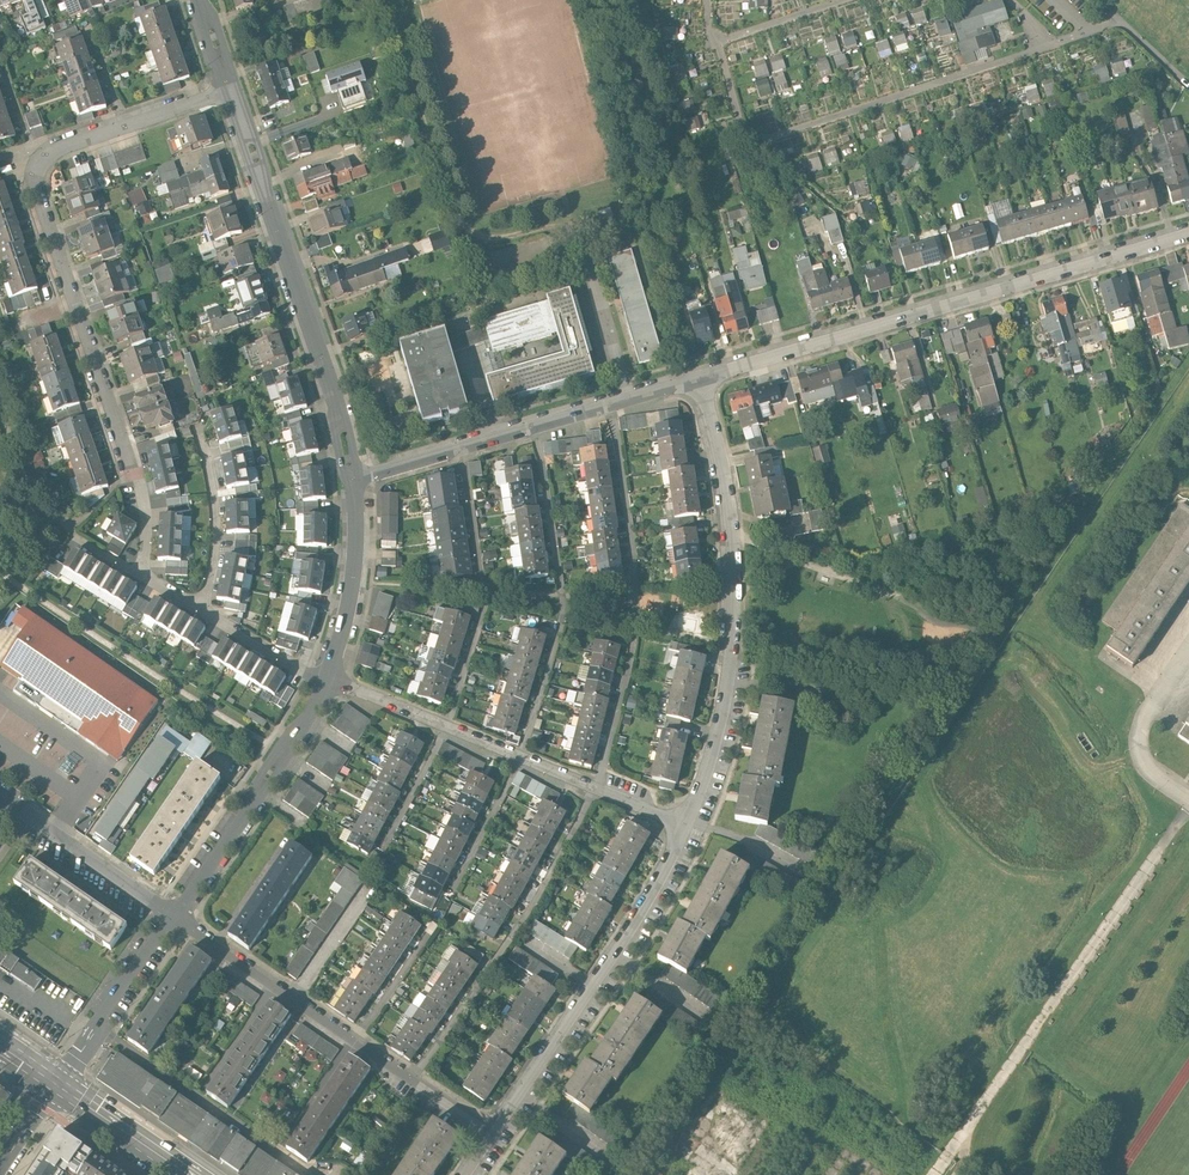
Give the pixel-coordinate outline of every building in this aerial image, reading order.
[(2,9),(23,1),(23,0),(0,0),(0,4),(2,9)] [(29,14),(21,17),(28,35),(47,27),(36,0),(23,0),(23,1),(29,14)] [(84,12),(79,0),(65,0),(72,17),(84,12)] [(90,0),(79,0),(84,12),(93,8),(90,0)] [(93,8),(103,5),(102,2),(106,0),(90,0),(93,8)] [(236,9),(252,4),(251,0),(253,0),(234,0),(236,9)] [(283,6),(289,23),(310,16),(316,32),(327,28),(317,0),(301,0),(283,6)] [(1008,20),(1002,0),(1000,0),(951,15),(959,41),(991,32),(989,26),(1008,20)] [(144,7),(148,16),(164,10),(160,1),(144,7)] [(142,18),(148,35),(173,26),(167,9),(164,10),(148,16),(142,18)] [(899,29),(910,25),(906,12),(895,16),(899,29)] [(947,19),(935,21),(938,37),(950,35),(947,19)] [(67,42),(80,37),(76,26),(63,31),(67,42)] [(179,43),(173,26),(148,35),(153,52),(179,43)] [(678,39),(678,27),(663,28),(664,40),(678,39)] [(841,35),(846,47),(856,43),(851,31),(841,35)] [(904,34),(893,37),(896,46),(907,43),(904,34)] [(824,39),(829,54),(841,50),(836,35),(824,39)] [(994,45),(991,35),(957,46),(964,66),(976,62),(973,52),(994,45)] [(59,48),(64,65),(90,56),(84,39),(59,48)] [(887,39),(875,43),(880,57),(892,53),(887,39)] [(153,52),(159,69),(185,60),(179,43),(153,52)] [(784,53),(770,55),(773,72),(787,70),(784,53)] [(848,68),(844,53),(833,56),(838,71),(848,68)] [(314,54),(303,57),(309,74),(319,70),(314,54)] [(95,73),(90,56),(64,65),(70,82),(95,73)] [(753,62),(756,76),(769,74),(766,59),(753,62)] [(191,77),(185,60),(159,69),(165,86),(180,81),(191,77)] [(829,60),(817,63),(820,77),(832,74),(829,60)] [(258,70),(264,89),(282,83),(276,64),(258,70)] [(366,81),(360,64),(326,75),(332,93),(337,91),(366,81)] [(668,68),(671,81),(687,78),(684,64),(668,68)] [(70,82),(76,99),(101,90),(95,73),(70,82)] [(759,98),(775,93),(770,74),(753,79),(759,98)] [(182,88),(180,81),(165,86),(168,93),(182,88)] [(366,81),(337,91),(344,110),(374,99),(368,81),(366,81)] [(289,102),(282,83),(264,89),(271,108),(289,102)] [(1025,87),(1029,103),(1040,100),(1036,84),(1025,87)] [(1161,88),(1152,90),(1154,98),(1163,95),(1161,88)] [(107,107),(101,90),(76,99),(82,116),(93,112),(107,107)] [(1088,101),(1086,93),(1075,95),(1077,103),(1088,101)] [(695,112),(695,102),(681,102),(681,112),(695,112)] [(11,121),(5,104),(0,105),(0,124),(11,121)] [(1159,128),(1152,105),(1141,108),(1148,131),(1159,128)] [(1033,117),(1031,108),(1022,111),(1024,119),(1033,117)] [(43,125),(38,111),(26,115),(31,129),(43,125)] [(95,118),(93,112),(82,116),(77,117),(79,123),(95,118)] [(1130,132),(1124,112),(1112,116),(1117,135),(1130,132)] [(707,127),(702,113),(683,121),(688,134),(707,127)] [(214,141),(205,118),(168,131),(172,142),(181,139),(185,151),(214,141)] [(1164,135),(1165,136),(1180,132),(1176,118),(1161,123),(1164,135)] [(11,121),(0,124),(0,144),(17,138),(11,121)] [(903,143),(915,138),(909,124),(897,129),(903,143)] [(336,129),(324,133),(329,145),(340,141),(336,129)] [(881,132),(883,147),(897,145),(895,130),(881,132)] [(1180,132),(1165,136),(1172,161),(1183,157),(1188,156),(1188,151),(1184,131),(1180,132)] [(960,139),(953,135),(950,140),(952,141),(951,143),(956,146),(960,139)] [(1158,170),(1162,169),(1162,167),(1173,164),(1172,161),(1165,136),(1164,135),(1153,138),(1154,142),(1151,143),(1158,170)] [(283,144),(289,161),(311,153),(305,136),(283,144)] [(341,144),(346,156),(358,152),(354,140),(341,144)] [(147,159),(142,144),(95,161),(100,175),(113,171),(118,169),(147,159)] [(807,156),(812,172),(823,169),(818,153),(807,156)] [(918,160),(906,154),(901,164),(910,168),(912,165),(915,166),(918,160)] [(205,171),(180,180),(167,185),(170,194),(225,175),(219,156),(202,162),(205,171)] [(1187,171),(1183,157),(1172,161),(1173,164),(1176,174),(1187,171)] [(293,178),(296,188),(351,169),(348,158),(293,178)] [(164,186),(167,185),(180,180),(175,163),(158,169),(164,186)] [(70,170),(74,182),(93,176),(89,164),(70,170)] [(1176,174),(1173,164),(1162,167),(1162,169),(1166,181),(1177,178),(1176,174)] [(363,165),(351,169),(296,188),(300,199),(315,193),(318,200),(335,195),(332,188),(352,181),(351,180),(367,175),(363,165)] [(1187,171),(1176,174),(1177,178),(1183,201),(1188,200),(1188,179),(1187,171)] [(231,191),(225,175),(170,194),(176,210),(192,204),(190,198),(212,191),(214,197),(231,191)] [(98,190),(93,176),(74,182),(64,186),(69,200),(95,191),(98,190)] [(1183,201),(1177,178),(1166,181),(1172,204),(1183,201)] [(864,179),(849,184),(852,196),(867,192),(864,179)] [(1150,181),(1133,187),(1141,214),(1159,209),(1150,181)] [(10,198),(5,183),(3,184),(0,184),(0,201),(10,198)] [(794,207),(804,203),(797,191),(804,187),(800,183),(790,189),(794,207)] [(402,191),(399,184),(393,186),(395,193),(402,191)] [(161,197),(170,194),(167,185),(164,186),(157,188),(161,197)] [(1128,218),(1141,214),(1133,187),(1116,192),(1123,217),(1128,215),(1128,218)] [(134,206),(138,204),(148,201),(142,188),(129,192),(134,206)] [(101,207),(95,191),(69,200),(74,216),(101,207)] [(1106,222),(1123,217),(1116,192),(1098,197),(1102,209),(1106,222)] [(219,206),(221,206),(233,201),(231,195),(217,200),(219,206)] [(1083,197),(1066,202),(1072,225),(1089,220),(1088,215),(1083,197)] [(15,213),(10,198),(0,201),(0,218),(15,213)] [(306,212),(318,208),(315,198),(303,203),(306,212)] [(340,210),(346,208),(343,200),(325,206),(328,214),(340,210)] [(992,205),(992,207),(997,222),(1014,217),(1009,200),(992,205)] [(149,201),(148,201),(138,204),(142,215),(152,211),(149,201)] [(221,206),(223,212),(235,208),(233,201),(221,206)] [(1032,211),(1045,207),(1044,201),(1030,205),(1032,211)] [(1066,202),(1048,207),(1055,230),(1072,225),(1066,202)] [(857,204),(859,214),(866,213),(864,203),(857,204)] [(996,246),(1003,243),(997,222),(992,207),(985,209),(996,246)] [(1048,207),(1031,212),(1038,235),(1055,230),(1048,207)] [(244,232),(235,208),(223,212),(208,217),(216,241),(227,238),(244,232)] [(747,208),(726,214),(729,224),(743,220),(746,231),(752,229),(747,208)] [(1094,212),(1095,213),(1099,226),(1106,224),(1106,222),(1102,209),(1094,212)] [(309,221),(315,237),(346,226),(340,210),(328,214),(309,221)] [(1031,212),(1014,217),(1020,240),(1038,235),(1031,212)] [(21,228),(15,213),(0,218),(0,235),(21,228)] [(1092,228),(1099,226),(1095,213),(1088,215),(1089,220),(1092,228)] [(90,219),(93,226),(106,221),(104,214),(90,219)] [(832,245),(844,241),(836,214),(821,218),(825,233),(828,232),(832,245)] [(1003,245),(1020,240),(1014,217),(997,222),(1003,243),(1003,245)] [(615,230),(612,218),(604,221),(607,232),(615,230)] [(80,230),(85,244),(111,234),(106,221),(93,226),(80,230)] [(983,226),(966,231),(972,254),(989,249),(983,226)] [(741,234),(739,227),(731,229),(733,237),(741,234)] [(24,244),(26,243),(21,228),(0,235),(0,240),(4,251),(24,244)] [(445,230),(429,236),(434,249),(450,244),(445,230)] [(955,259),(972,254),(966,231),(949,236),(955,259)] [(166,236),(168,243),(174,241),(173,236),(181,234),(180,232),(166,236)] [(116,249),(111,234),(85,244),(90,258),(102,254),(116,249)] [(215,249),(217,248),(229,244),(227,238),(216,241),(213,242),(215,249)] [(202,254),(215,249),(213,242),(213,241),(199,246),(202,254)] [(899,275),(906,272),(900,251),(897,241),(890,243),(895,262),(899,275)] [(934,241),(917,246),(924,269),(941,263),(934,241)] [(6,267),(29,259),(24,244),(4,251),(1,252),(6,267)] [(231,250),(229,244),(217,248),(219,254),(231,250)] [(249,244),(231,250),(219,254),(225,273),(243,267),(254,263),(256,262),(249,244)] [(736,256),(737,262),(748,260),(747,254),(745,246),(733,249),(734,257),(736,256)] [(907,274),(924,269),(917,246),(900,251),(906,272),(907,274)] [(327,275),(331,286),(382,268),(408,259),(404,248),(327,275)] [(119,256),(116,249),(102,254),(104,261),(119,256)] [(608,257),(639,362),(662,356),(631,250),(608,257)] [(748,260),(750,267),(761,264),(758,251),(747,254),(748,260)] [(1175,254),(1166,257),(1169,267),(1178,265),(1175,254)] [(153,263),(155,270),(171,264),(169,257),(153,263)] [(801,276),(803,275),(813,272),(809,258),(797,261),(801,276)] [(11,282),(34,274),(29,259),(6,267),(11,282)] [(678,260),(670,261),(672,270),(680,268),(678,260)] [(750,267),(748,260),(737,262),(739,269),(750,267)] [(92,266),(94,273),(105,269),(103,262),(92,266)] [(256,270),(254,263),(243,267),(246,274),(256,270)] [(94,273),(99,287),(125,278),(121,264),(105,269),(94,273)] [(176,279),(171,264),(155,270),(160,284),(176,279)] [(747,290),(766,285),(761,264),(750,267),(739,269),(738,270),(740,279),(744,278),(744,280),(747,290)] [(1178,280),(1185,278),(1183,270),(1182,264),(1178,265),(1169,267),(1164,269),(1168,283),(1178,280)] [(386,279),(382,268),(331,286),(335,297),(386,279)] [(869,292),(890,287),(884,268),(864,274),(869,292)] [(823,306),(836,302),(830,283),(828,284),(824,269),(813,272),(823,306)] [(259,276),(256,270),(246,274),(239,276),(241,283),(259,276)] [(1147,273),(1159,316),(1170,312),(1158,270),(1147,273)] [(812,309),(823,306),(813,272),(803,275),(812,309)] [(1136,277),(1148,319),(1159,316),(1147,273),(1136,277)] [(34,274),(11,282),(16,297),(38,289),(39,289),(34,274)] [(732,274),(721,278),(724,285),(734,282),(732,274)] [(238,284),(242,296),(265,288),(261,276),(259,276),(241,283),(238,284)] [(130,291),(125,278),(99,287),(103,300),(119,295),(130,291)] [(713,288),(724,285),(721,278),(711,281),(713,288)] [(847,278),(830,283),(836,302),(853,297),(847,278)] [(1181,292),(1188,290),(1185,278),(1178,280),(1181,292)] [(713,288),(717,301),(738,294),(734,282),(724,285),(713,288)] [(1122,282),(1100,288),(1111,325),(1133,319),(1122,282)] [(270,300),(265,288),(242,296),(246,308),(267,301),(270,300)] [(546,295),(548,301),(557,332),(563,354),(486,376),(494,403),(595,374),(570,288),(546,295)] [(43,302),(38,289),(16,297),(3,302),(8,315),(43,302)] [(743,311),(738,294),(717,301),(716,301),(721,317),(722,317),(732,314),(743,311)] [(103,300),(106,307),(121,302),(119,295),(103,300)] [(1063,299),(1053,302),(1056,314),(1057,318),(1068,315),(1063,299)] [(246,308),(224,316),(211,321),(215,331),(271,312),(267,301),(246,308)] [(557,332),(548,301),(484,320),(486,328),(490,341),(493,351),(557,332)] [(1057,318),(1056,314),(1053,302),(1043,305),(1047,320),(1041,322),(1045,336),(1051,334),(1054,346),(1065,343),(1057,318)] [(108,313),(113,327),(141,318),(136,304),(108,313)] [(703,306),(704,310),(708,323),(715,321),(710,304),(703,306)] [(201,324),(211,321),(224,316),(221,306),(197,314),(201,324)] [(750,314),(752,323),(759,321),(761,325),(779,320),(775,307),(750,314)] [(689,314),(698,344),(713,339),(708,323),(704,310),(689,314)] [(743,311),(732,314),(737,332),(748,328),(743,311)] [(1175,329),(1170,312),(1159,316),(1164,333),(1175,329)] [(351,340),(369,334),(363,314),(344,321),(351,340)] [(728,334),(737,332),(732,314),(722,317),(728,334)] [(1014,328),(1009,314),(1002,316),(1007,330),(1014,328)] [(1068,315),(1057,318),(1065,343),(1070,363),(1074,361),(1073,356),(1079,354),(1077,346),(1074,335),(1068,315)] [(1164,333),(1159,316),(1148,319),(1153,336),(1164,333)] [(146,331),(141,318),(113,327),(118,341),(131,336),(144,332),(146,331)] [(1092,330),(1074,335),(1077,346),(1107,338),(1104,327),(1099,328),(1096,318),(1074,324),(1076,330),(1090,326),(1092,330)] [(987,321),(976,324),(986,357),(991,356),(991,355),(989,349),(995,348),(987,321)] [(20,349),(33,344),(54,337),(49,323),(15,335),(20,349)] [(971,370),(977,391),(994,387),(993,380),(986,357),(976,324),(966,327),(971,344),(968,345),(975,369),(971,370)] [(263,330),(266,340),(281,335),(278,325),(263,330)] [(1175,329),(1164,333),(1169,349),(1188,343),(1188,340),(1185,326),(1175,329)] [(452,352),(490,341),(486,328),(448,339),(452,352)] [(960,329),(940,335),(947,356),(958,352),(962,364),(969,361),(960,329)] [(131,336),(134,344),(145,340),(147,339),(144,332),(131,336)] [(401,345),(424,424),(443,418),(442,415),(450,413),(451,416),(469,411),(452,352),(448,339),(446,332),(401,345)] [(288,355),(281,335),(266,340),(258,343),(265,363),(272,360),(288,355)] [(39,361),(63,353),(58,336),(54,337),(33,344),(39,361)] [(14,347),(11,340),(4,343),(6,350),(14,347)] [(132,344),(134,351),(148,346),(145,340),(134,344),(132,344)] [(903,345),(912,379),(922,376),(913,342),(903,345)] [(252,367),(265,363),(258,343),(246,347),(252,367)] [(122,355),(127,369),(155,359),(150,345),(148,346),(134,351),(122,355)] [(892,348),(902,382),(912,379),(903,345),(892,348)] [(891,362),(888,350),(881,352),(884,364),(891,362)] [(185,359),(183,355),(182,352),(174,355),(176,362),(185,359)] [(205,393),(191,352),(183,355),(185,359),(199,399),(206,396),(205,393)] [(45,378),(69,370),(63,353),(39,361),(45,378)] [(615,368),(611,354),(598,358),(602,372),(615,368)] [(996,354),(991,355),(991,356),(986,357),(993,380),(1003,377),(996,354)] [(291,363),(288,355),(272,360),(275,369),(291,363)] [(1181,362),(1174,358),(1170,364),(1176,369),(1181,362)] [(160,373),(155,359),(127,369),(132,383),(147,378),(158,374),(160,373)] [(861,408),(871,405),(866,389),(861,371),(841,376),(838,365),(828,368),(836,397),(838,402),(858,396),(861,408)] [(806,406),(836,397),(828,368),(827,367),(797,376),(797,377),(802,393),(806,406)] [(51,395),(75,387),(69,370),(45,378),(51,395)] [(1105,372),(1094,376),(1098,388),(1109,385),(1105,372)] [(149,385),(160,381),(158,374),(147,378),(149,385)] [(281,383),(290,380),(287,374),(268,381),(271,387),(281,383)] [(281,383),(285,397),(307,392),(303,376),(290,380),(281,383)] [(932,409),(922,376),(912,379),(916,391),(919,401),(922,412),(932,409)] [(795,395),(802,393),(797,377),(790,379),(791,381),(795,395)] [(161,382),(163,388),(165,387),(172,385),(169,379),(161,382)] [(916,391),(912,379),(902,382),(903,387),(905,386),(907,393),(916,391)] [(795,395),(791,381),(776,385),(781,401),(787,399),(788,404),(797,402),(795,395)] [(759,388),(748,391),(758,425),(763,423),(763,419),(773,416),(769,403),(770,403),(770,405),(781,402),(781,401),(776,385),(776,383),(764,386),(765,388),(760,389),(759,388)] [(57,413),(81,404),(75,387),(51,395),(57,413)] [(138,397),(143,411),(170,401),(165,387),(163,388),(138,397)] [(874,387),(866,389),(871,405),(878,402),(874,387)] [(999,403),(994,387),(977,391),(983,408),(999,403)] [(748,391),(729,397),(733,413),(738,411),(744,429),(758,425),(748,391)] [(311,407),(307,392),(285,397),(289,413),(298,410),(311,407)] [(177,422),(170,401),(143,411),(148,427),(158,423),(160,428),(173,423),(177,422)] [(915,414),(922,412),(919,401),(912,403),(915,414)] [(55,413),(60,427),(86,417),(81,404),(57,413),(55,413)] [(957,405),(937,411),(942,427),(962,422),(957,405)] [(217,414),(221,428),(242,422),(238,407),(217,414)] [(656,426),(680,423),(678,409),(619,417),(621,431),(656,426)] [(293,428),(302,425),(298,410),(279,417),(283,431),(293,428)] [(66,443),(92,434),(86,417),(60,427),(66,443)] [(246,435),(242,422),(221,428),(225,441),(229,440),(246,435)] [(293,428),(297,441),(318,436),(314,422),(302,425),(293,428)] [(176,430),(173,423),(160,428),(162,435),(174,431),(176,430)] [(656,426),(658,442),(682,438),(680,423),(656,426)] [(761,436),(758,425),(744,429),(747,440),(761,436)] [(545,457),(571,453),(580,451),(589,450),(588,445),(602,443),(600,430),(586,432),(587,437),(543,443),(545,457)] [(157,445),(177,438),(174,431),(154,438),(157,445)] [(1077,447),(1073,433),(1062,436),(1066,450),(1077,447)] [(72,460),(98,451),(92,434),(66,443),(72,460)] [(229,440),(234,456),(249,454),(255,453),(249,434),(246,435),(229,440)] [(321,449),(318,436),(297,441),(300,455),(321,449)] [(750,451),(755,450),(765,448),(761,436),(747,440),(750,451)] [(658,442),(660,457),(684,454),(682,438),(658,442)] [(152,450),(155,463),(176,458),(173,445),(158,449),(152,450)] [(755,450),(757,459),(770,457),(778,455),(777,446),(765,448),(755,450)] [(830,462),(825,446),(813,449),(818,466),(830,462)] [(581,464),(584,464),(607,460),(605,448),(589,450),(580,451),(581,464)] [(39,480),(49,477),(41,451),(31,454),(39,480)] [(78,476),(104,467),(98,451),(72,460),(78,476)] [(573,465),(581,464),(580,451),(571,453),(573,465)] [(227,457),(229,472),(251,469),(249,454),(234,456),(227,457)] [(687,469),(684,454),(660,457),(663,473),(669,472),(687,469)] [(292,472),(314,469),(312,456),(290,460),(292,472)] [(522,457),(524,469),(530,468),(534,467),(532,456),(522,457)] [(503,458),(505,472),(514,470),(512,457),(503,458)] [(745,462),(750,485),(774,480),(770,457),(757,459),(745,462)] [(176,458),(155,463),(158,478),(180,473),(176,458)] [(607,460),(584,464),(586,478),(609,474),(607,460)] [(482,475),(480,462),(468,464),(470,477),(482,475)] [(84,494),(110,485),(104,467),(78,476),(84,494)] [(507,485),(509,485),(532,482),(530,468),(524,469),(514,470),(505,472),(507,485)] [(252,483),(251,469),(229,472),(231,486),(238,485),(252,483)] [(669,472),(671,487),(695,484),(693,469),(687,469),(669,472)] [(306,474),(308,488),(329,486),(328,472),(306,474)] [(183,486),(180,473),(158,478),(161,491),(165,491),(178,487),(183,486)] [(586,478),(588,491),(611,488),(609,474),(586,478)] [(428,496),(456,492),(454,475),(426,479),(428,496)] [(783,479),(774,480),(750,485),(756,517),(789,511),(788,502),(783,479)] [(238,485),(241,503),(253,502),(263,502),(260,481),(252,483),(238,485)] [(534,495),(532,482),(509,485),(511,499),(534,495)] [(671,487),(673,503),(697,500),(695,484),(671,487)] [(330,500),(329,486),(308,488),(309,502),(318,502),(330,500)] [(165,491),(169,516),(191,517),(188,498),(181,498),(178,487),(165,491)] [(588,491),(590,505),(613,502),(611,488),(588,491)] [(433,512),(459,508),(456,492),(428,496),(430,508),(432,507),(433,512)] [(397,494),(381,494),(379,542),(395,542),(397,494)] [(536,509),(534,495),(511,499),(513,512),(516,512),(536,509)] [(699,515),(697,500),(673,503),(675,519),(693,516),(699,515)] [(801,500),(788,502),(789,511),(790,516),(804,512),(801,500)] [(231,503),(232,518),(254,517),(253,502),(241,503),(231,503)] [(298,516),(319,515),(318,502),(298,502),(298,516)] [(590,505),(593,519),(615,515),(613,502),(590,505)] [(1104,645),(1132,664),(1188,583),(1188,508),(1184,505),(1102,623),(1114,631),(1104,645)] [(433,512),(435,529),(463,525),(461,508),(459,508),(433,512)] [(516,512),(517,523),(540,520),(538,508),(536,509),(516,512)] [(808,512),(812,532),(826,529),(821,509),(808,512)] [(161,515),(160,530),(191,531),(191,517),(169,516),(161,515)] [(617,529),(615,515),(593,519),(595,532),(615,529),(617,529)] [(673,519),(674,526),(681,525),(694,523),(693,516),(675,519),(673,519)] [(254,531),(254,517),(232,518),(232,531),(254,531)] [(123,518),(112,535),(129,546),(140,529),(123,518)] [(310,520),(310,534),(333,535),(333,521),(310,520)] [(517,523),(519,534),(541,531),(540,520),(517,523)] [(466,541),(463,525),(435,529),(438,545),(466,541)] [(682,532),(681,525),(674,526),(670,526),(671,533),(682,532)] [(592,533),(594,544),(617,540),(615,529),(595,532),(592,533)] [(191,531),(160,530),(160,545),(190,546),(191,531)] [(671,533),(673,549),(697,545),(695,530),(682,532),(671,533)] [(519,534),(521,545),(543,542),(541,531),(519,534)] [(333,549),(333,535),(310,534),(309,548),(319,549),(333,549)] [(239,535),(238,556),(255,560),(258,559),(258,535),(239,535)] [(118,557),(126,545),(114,538),(106,549),(118,557)] [(618,552),(617,540),(594,544),(595,555),(618,552)] [(438,545),(440,562),(468,558),(466,541),(438,545)] [(521,545),(522,557),(544,553),(543,542),(521,545)] [(189,563),(190,546),(160,545),(159,561),(167,562),(189,563)] [(673,549),(676,564),(700,561),(697,545),(673,549)] [(295,560),(318,562),(319,549),(309,548),(296,547),(295,560)] [(381,547),(381,565),(396,565),(396,547),(381,547)] [(66,567),(78,575),(88,558),(76,550),(66,567)] [(620,563),(618,552),(595,555),(597,566),(620,563)] [(522,557),(524,568),(546,565),(544,553),(522,557)] [(233,555),(230,569),(251,574),(255,560),(238,556),(233,555)] [(59,579),(66,567),(50,558),(43,570),(59,579)] [(100,565),(88,558),(78,575),(90,582),(100,565)] [(471,574),(468,558),(440,562),(443,578),(471,574)] [(702,576),(700,561),(676,564),(678,580),(687,578),(702,576)] [(188,578),(189,563),(167,562),(167,576),(188,578)] [(303,563),(300,577),(322,581),(325,567),(303,563)] [(622,574),(620,563),(597,566),(599,578),(622,574)] [(112,572),(100,565),(90,582),(102,589),(112,572)] [(548,576),(546,565),(524,568),(525,579),(548,576)] [(230,569),(226,583),(248,588),(251,574),(230,569)] [(124,579),(112,572),(102,589),(114,597),(124,579)] [(319,596),(322,581),(300,577),(297,591),(313,595),(319,596)] [(137,587),(124,579),(114,597),(126,604),(137,587)] [(245,603),(248,588),(226,583),(223,598),(245,603)] [(294,604),(310,607),(313,595),(297,591),(294,604)] [(141,622),(151,604),(134,594),(124,612),(141,622)] [(380,594),(374,617),(386,621),(393,598),(380,594)] [(147,617),(160,625),(171,606),(158,599),(147,617)] [(246,605),(225,602),(224,608),(245,612),(246,605)] [(183,614),(171,606),(160,625),(173,633),(183,614)] [(298,606),(293,621),(314,627),(319,613),(298,606)] [(143,691),(25,610),(15,624),(25,631),(1,666),(23,681),(16,691),(39,708),(46,698),(77,719),(70,728),(101,750),(143,691)] [(441,624),(444,624),(466,632),(470,619),(445,611),(441,624)] [(196,622),(183,614),(173,633),(185,640),(196,622)] [(389,621),(386,621),(374,617),(370,629),(385,634),(389,621)] [(310,641),(314,627),(293,621),(289,635),(303,639),(310,641)] [(209,629),(196,622),(185,640),(198,648),(209,629)] [(444,624),(439,638),(462,645),(466,632),(444,624)] [(402,628),(395,625),(393,634),(400,636),(402,628)] [(517,643),(519,643),(542,650),(545,637),(521,630),(517,643)] [(298,654),(303,639),(289,635),(280,632),(276,647),(298,654)] [(439,638),(435,651),(457,658),(462,645),(439,638)] [(211,664),(220,645),(207,639),(198,657),(211,664)] [(215,658),(227,666),(238,648),(226,641),(215,658)] [(593,654),(595,654),(617,660),(620,647),(596,641),(593,654)] [(538,664),(542,650),(519,643),(515,657),(538,664)] [(668,650),(681,653),(704,658),(705,651),(669,643),(668,650)] [(380,648),(364,644),(358,664),(374,669),(380,648)] [(250,656),(238,648),(227,666),(239,674),(250,656)] [(453,671),(457,658),(435,651),(431,664),(452,671),(453,671)] [(681,653),(677,669),(701,675),(705,659),(704,658),(681,653)] [(595,654),(591,668),(613,673),(617,660),(595,654)] [(262,663),(250,656),(239,674),(251,681),(262,663)] [(515,657),(511,670),(534,677),(538,664),(515,657)] [(274,671),(262,663),(251,681),(264,689),(274,671)] [(429,663),(425,675),(448,682),(452,671),(431,664),(429,663)] [(591,668),(588,681),(610,687),(613,673),(591,668)] [(677,669),(674,685),(698,691),(701,675),(677,669)] [(511,670),(507,684),(530,690),(534,677),(511,670)] [(287,679),(274,671),(264,689),(276,696),(287,679)] [(425,675),(422,686),(444,693),(448,682),(425,675)] [(607,700),(610,687),(588,681),(584,694),(586,695),(607,700)] [(526,703),(530,690),(507,684),(503,697),(524,703),(526,703)] [(440,705),(444,693),(422,686),(420,685),(416,697),(440,705)] [(674,685),(670,701),(694,707),(698,691),(674,685)] [(790,691),(788,705),(795,706),(846,716),(849,702),(790,691)] [(586,695),(584,706),(605,711),(608,700),(607,700),(586,695)] [(501,696),(498,707),(521,714),(524,703),(503,697),(501,696)] [(763,700),(756,740),(787,746),(795,706),(788,705),(763,700)] [(690,723),(694,707),(670,701),(666,717),(681,721),(690,723)] [(345,704),(330,726),(356,743),(371,721),(345,704)] [(584,706),(581,717),(603,722),(605,711),(584,706)] [(498,707),(495,718),(517,724),(521,714),(498,707)] [(247,710),(245,716),(263,724),(265,719),(247,710)] [(581,717),(578,728),(600,733),(603,722),(581,717)] [(666,717),(665,724),(679,727),(681,721),(666,717)] [(514,735),(517,724),(495,718),(492,729),(508,733),(514,735)] [(1177,735),(1188,743),(1188,718),(1177,735)] [(678,735),(679,727),(665,724),(663,731),(678,735)] [(168,728),(96,834),(107,841),(150,778),(153,781),(175,749),(181,753),(182,751),(184,753),(191,743),(168,728)] [(578,728),(575,739),(597,744),(600,733),(578,728)] [(663,731),(659,747),(683,753),(687,737),(678,735),(663,731)] [(520,737),(514,735),(508,733),(506,741),(518,745),(520,737)] [(394,745),(396,746),(416,758),(423,746),(401,734),(394,745)] [(575,739),(572,750),(594,755),(597,744),(575,739)] [(779,786),(787,746),(756,740),(748,780),(775,785),(779,786)] [(321,742),(307,763),(333,781),(347,759),(321,742)] [(437,755),(472,772),(479,776),(486,764),(443,743),(437,755)] [(545,746),(539,744),(537,751),(543,753),(545,746)] [(396,746),(389,759),(410,770),(416,758),(396,746)] [(659,747),(656,763),(680,768),(683,753),(659,747)] [(591,766),(594,755),(572,750),(570,761),(591,766)] [(389,759),(383,771),(403,782),(410,770),(389,759)] [(198,763),(176,795),(199,811),(221,779),(198,763)] [(676,784),(680,768),(656,763),(652,778),(661,781),(676,784)] [(396,794),(403,782),(383,771),(376,783),(378,784),(396,794)] [(472,772),(467,783),(487,793),(493,783),(479,776),(472,772)] [(512,784),(543,800),(553,806),(560,794),(518,772),(512,784)] [(298,779),(283,800),(309,817),(323,796),(298,779)] [(767,826),(775,785),(748,780),(743,779),(736,820),(760,825),(767,826)] [(674,791),(676,784),(661,781),(659,788),(674,791)] [(467,783),(461,793),(482,804),(487,793),(467,783)] [(399,795),(396,794),(378,784),(373,794),(393,805),(399,795)] [(461,793),(456,804),(477,814),(482,804),(461,793)] [(388,815),(393,805),(373,794),(368,804),(388,815)] [(176,795),(154,827),(176,843),(199,811),(176,795)] [(536,812),(538,813),(558,824),(564,812),(553,806),(543,800),(536,812)] [(368,804),(362,814),(382,825),(388,815),(368,804)] [(471,825),(477,814),(456,804),(451,814),(453,815),(471,825)] [(538,813),(531,825),(551,837),(558,824),(538,813)] [(362,814),(357,824),(377,835),(382,825),(362,814)] [(453,815),(447,828),(468,838),(474,826),(471,825),(453,815)] [(631,817),(628,823),(645,833),(649,825),(631,817)] [(628,823),(619,838),(640,850),(649,836),(645,833),(628,823)] [(357,824),(351,834),(371,845),(377,835),(357,824)] [(531,825),(525,837),(545,848),(551,837),(531,825)] [(760,825),(755,835),(820,870),(827,858),(767,826),(760,825)] [(154,875),(176,843),(154,827),(131,859),(154,875)] [(447,828),(441,840),(462,850),(468,838),(447,828)] [(366,855),(371,845),(351,834),(346,844),(366,855)] [(525,837),(518,849),(538,860),(545,848),(525,837)] [(632,865),(640,850),(619,838),(611,852),(632,865)] [(441,840),(434,852),(455,863),(462,850),(441,840)] [(292,845),(271,875),(291,889),(312,858),(292,845)] [(518,849),(511,862),(531,873),(538,860),(518,849)] [(746,851),(739,863),(750,869),(795,893),(802,881),(746,851)] [(434,852),(428,864),(449,875),(455,863),(434,852)] [(624,879),(632,865),(611,852),(603,867),(624,879)] [(722,854),(702,890),(731,905),(750,869),(739,863),(722,854)] [(31,861),(16,883),(111,949),(126,927),(117,921),(85,898),(53,876),(31,861)] [(511,862),(504,874),(525,885),(531,873),(511,862)] [(428,864),(422,876),(443,887),(449,875),(428,864)] [(615,893),(624,879),(603,867),(594,881),(615,893)] [(341,889),(284,973),(295,980),(362,882),(344,869),(341,873),(338,878),(334,884),(341,889)] [(333,875),(338,878),(341,873),(336,870),(333,875)] [(504,874),(498,886),(518,897),(525,885),(504,874)] [(271,875),(250,906),(270,919),(291,889),(271,875)] [(436,899),(443,887),(422,876),(416,889),(436,899)] [(607,908),(615,893),(594,881),(586,896),(589,897),(607,908)] [(511,909),(518,897),(498,886),(491,898),(509,908),(511,909)] [(431,910),(436,899),(416,889),(410,899),(431,910)] [(711,941),(731,905),(702,890),(683,926),(706,938),(711,941)] [(489,897),(484,907),(504,918),(509,908),(491,898),(489,897)] [(589,897),(581,911),(602,923),(610,909),(607,908),(589,897)] [(462,908),(453,904),(448,913),(456,914),(462,908)] [(249,950),(270,919),(250,906),(229,936),(249,950)] [(498,928),(504,918),(484,907),(478,917),(498,928)] [(581,911),(573,925),(594,938),(602,923),(581,911)] [(393,925),(395,926),(413,938),(421,928),(400,914),(393,925)] [(492,939),(498,928),(478,917),(476,916),(470,927),(492,939)] [(570,959),(577,946),(564,939),(534,922),(527,934),(570,959)] [(687,974),(706,938),(683,926),(678,923),(659,959),(669,964),(687,974)] [(310,924),(306,930),(310,933),(314,927),(310,924)] [(586,952),(594,938),(573,925),(564,939),(577,946),(586,952)] [(395,926),(387,937),(405,950),(413,938),(395,926)] [(387,937),(379,949),(398,962),(405,950),(387,937)] [(484,955),(469,945),(464,952),(479,962),(484,955)] [(192,947),(171,978),(191,992),(212,961),(192,947)] [(508,959),(535,978),(551,988),(559,976),(517,947),(508,959)] [(379,949),(371,960),(390,973),(398,962),(379,949)] [(449,963),(451,965),(469,977),(477,966),(456,952),(449,963)] [(8,977),(9,975),(35,994),(43,983),(17,964),(19,962),(9,955),(0,968),(0,972),(8,977)] [(371,960),(363,972),(382,984),(390,973),(371,960)] [(669,964),(662,975),(716,1013),(725,1000),(687,974),(669,964)] [(462,988),(469,977),(451,965),(443,976),(462,988)] [(260,996),(222,970),(214,981),(252,1007),(260,996)] [(374,996),(382,984),(363,972),(356,983),(372,995),(374,996)] [(443,976),(435,988),(454,1000),(462,988),(443,976)] [(171,978),(150,1008),(170,1022),(191,992),(171,978)] [(535,978),(526,992),(546,1005),(555,991),(551,988),(535,978)] [(354,982),(347,991),(366,1004),(372,995),(356,983),(354,982)] [(0,989),(0,1000),(9,1006),(18,993),(3,984),(0,989)] [(435,988),(428,999),(446,1011),(454,1000),(435,988)] [(347,991),(341,1000),(360,1013),(366,1004),(347,991)] [(696,1040),(704,1027),(651,991),(642,1004),(662,1017),(696,1040)] [(526,992),(517,1005),(536,1019),(546,1005),(526,992)] [(234,997),(230,1002),(237,1007),(241,1002),(234,997)] [(428,999),(420,1010),(438,1023),(446,1011),(428,999)] [(635,999),(612,1033),(639,1051),(662,1017),(642,1004),(635,999)] [(353,1022),(360,1013),(341,1000),(335,1010),(353,1022)] [(270,1002),(249,1033),(270,1047),(290,1016),(270,1002)] [(517,1005),(507,1019),(527,1032),(536,1019),(517,1005)] [(150,1053),(170,1022),(150,1008),(129,1039),(150,1053)] [(431,1034),(438,1023),(420,1010),(411,1023),(419,1028),(420,1026),(429,1033),(431,1034)] [(507,1019),(498,1033),(518,1046),(527,1032),(507,1019)] [(409,1022),(403,1031),(422,1044),(429,1033),(420,1026),(419,1028),(411,1023),(409,1022)] [(332,1062),(340,1050),(301,1024),(294,1036),(302,1041),(309,1046),(332,1062)] [(403,1031),(397,1040),(416,1053),(422,1044),(403,1031)] [(249,1077),(270,1047),(249,1033),(228,1063),(249,1077)] [(508,1060),(518,1046),(498,1033),(489,1046),(491,1048),(508,1060)] [(617,1085),(639,1051),(612,1033),(590,1067),(612,1082),(617,1085)] [(210,1042),(205,1039),(201,1044),(207,1047),(210,1042)] [(410,1062),(416,1053),(397,1040),(390,1049),(410,1062)] [(304,1053),(309,1046),(302,1041),(298,1048),(304,1053)] [(491,1048),(482,1061),(502,1075),(512,1062),(508,1060),(491,1048)] [(144,1107),(160,1083),(118,1053),(114,1059),(116,1060),(105,1075),(104,1075),(102,1079),(144,1107)] [(316,1062),(317,1053),(309,1053),(308,1061),(316,1062)] [(351,1056),(330,1087),(351,1102),(372,1071),(351,1056)] [(482,1061),(472,1075),(493,1089),(502,1075),(482,1061)] [(229,1107),(249,1077),(228,1063),(208,1093),(229,1107)] [(585,1064),(563,1097),(573,1104),(589,1115),(612,1082),(590,1067),(585,1064)] [(287,1076),(280,1072),(275,1078),(282,1083),(287,1076)] [(484,1103),(493,1089),(472,1075),(463,1089),(484,1103)] [(144,1107),(160,1119),(177,1094),(160,1083),(144,1107)] [(330,1132),(351,1102),(330,1087),(309,1117),(330,1132)] [(160,1119),(181,1133),(197,1108),(177,1094),(160,1119)] [(635,1145),(589,1115),(573,1104),(566,1116),(627,1157),(635,1145)] [(201,1147),(218,1122),(197,1108),(181,1133),(201,1147)] [(389,1116),(385,1112),(381,1117),(386,1121),(389,1116)] [(278,1120),(272,1116),(267,1123),(274,1127),(278,1120)] [(309,1163),(330,1132),(309,1117),(288,1148),(309,1163)] [(377,1118),(372,1125),(385,1135),(390,1129),(377,1118)] [(434,1121),(411,1154),(437,1172),(460,1139),(434,1121)] [(211,1154),(228,1129),(218,1122),(201,1147),(211,1154)] [(239,1136),(228,1129),(211,1154),(222,1161),(239,1136)] [(547,1144),(566,1156),(593,1174),(616,1174),(617,1173),(556,1131),(547,1144)] [(94,1156),(64,1135),(36,1174),(80,1174),(94,1156)] [(222,1161),(239,1173),(256,1149),(239,1136),(222,1161)] [(517,1173),(520,1174),(553,1174),(566,1156),(547,1144),(540,1139),(517,1173)] [(355,1146),(347,1141),(342,1149),(350,1154),(355,1146)] [(242,1174),(268,1174),(277,1163),(256,1149),(239,1173),(242,1174)] [(437,1172),(411,1154),(397,1174),(435,1174),(437,1172)] [(94,1156),(81,1174),(121,1174),(94,1156)] [(371,1162),(361,1156),(356,1164),(365,1170),(371,1162)] [(277,1163),(268,1174),(295,1174),(277,1163)]
